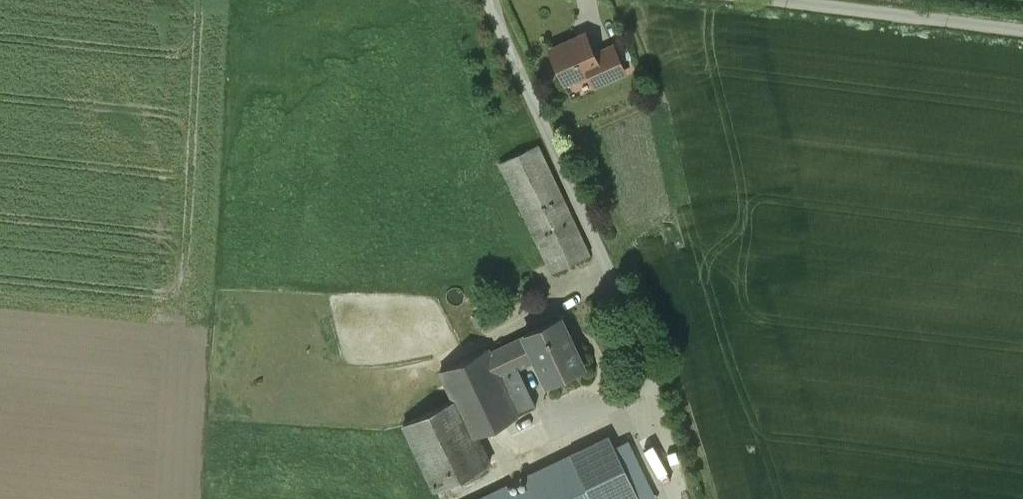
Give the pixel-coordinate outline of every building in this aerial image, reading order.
[(585,35),(551,50),(565,82),(589,71),(599,67),(594,55),(585,35)] [(613,46),(594,55),(599,67),(589,71),(596,85),(625,73),(613,46)] [(589,255),(537,145),(500,163),(552,272),(589,255)] [(496,306),(478,314),(484,328),(502,320),(496,306)] [(560,317),(524,335),(525,336),(491,352),(490,353),(501,375),(518,367),(536,359),(547,383),(583,366),(560,317)] [(464,360),(440,371),(454,400),(472,437),(476,435),(536,406),(518,367),(501,375),(490,353),(491,352),(489,348),(464,360)] [(472,437),(454,400),(404,424),(409,434),(435,490),(490,463),(476,435),(472,437)] [(504,498),(623,498),(636,493),(609,436),(572,454),(576,464),(504,498)]
